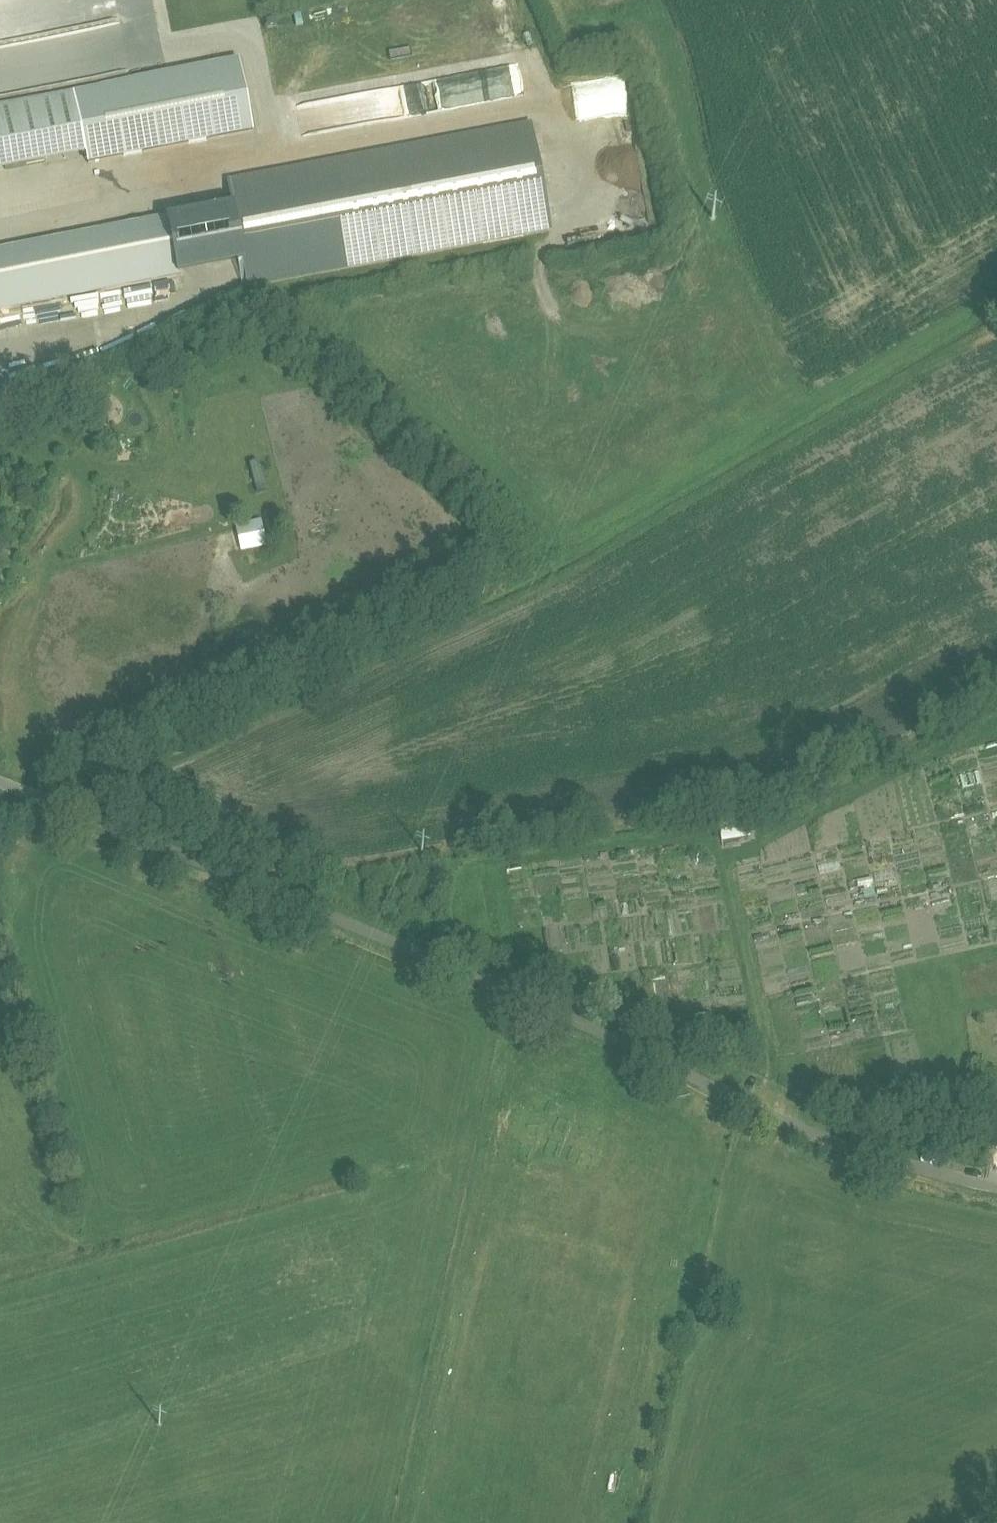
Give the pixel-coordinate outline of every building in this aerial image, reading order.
[(239,59),(0,103),(0,170),(86,153),(87,160),(252,129),(239,59)] [(507,66),(470,73),(475,100),(512,94),(507,66)] [(421,85),(296,102),(300,131),(425,113),(421,85)] [(529,124),(229,181),(239,235),(232,236),(235,251),(242,250),(249,285),(549,229),(529,124)] [(0,250),(0,307),(178,273),(167,217),(0,250)] [(260,517),(234,524),(241,551),(267,544),(260,517)] [(721,841),(750,837),(747,817),(718,821),(721,841)] [(996,1148),(996,1107),(989,1146),(996,1148)]
